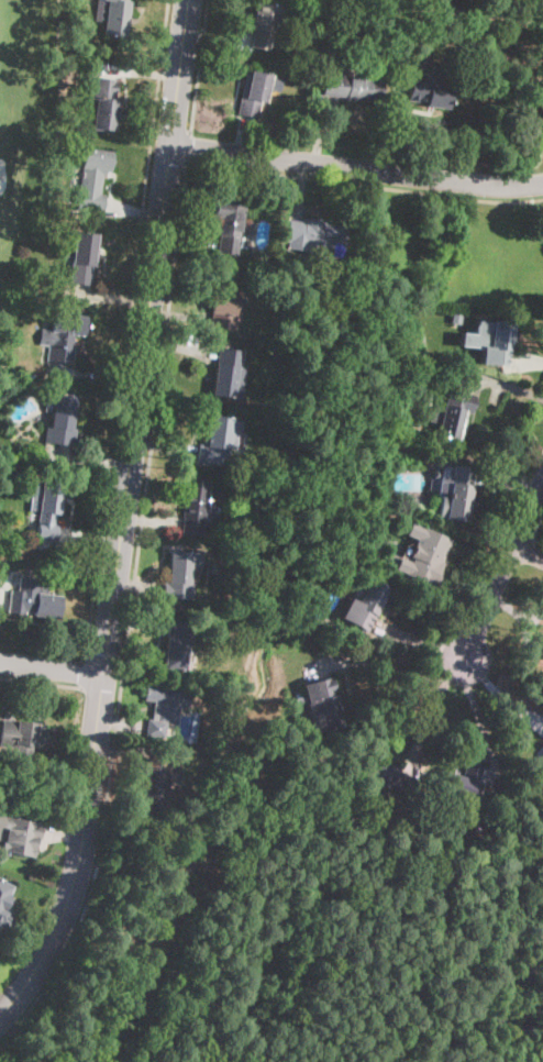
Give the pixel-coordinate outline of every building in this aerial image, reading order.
[(96,21),(98,0),(103,0),(126,0),(129,1),(125,36),(103,34),(104,22),(96,21)] [(288,9),(285,21),(276,19),(269,52),(251,47),(255,29),(252,27),(257,1),(279,5),(278,7),(288,9)] [(444,65),(443,73),(442,85),(450,85),(448,108),(425,107),(425,103),(408,102),(409,81),(425,82),(426,71),(431,73),(432,65),(444,65)] [(384,80),(381,99),(368,98),(368,102),(346,100),(346,98),(323,95),(326,69),(336,70),(335,75),(384,80)] [(267,96),(266,103),(261,102),(258,118),(237,114),(246,70),(272,75),(267,96)] [(117,118),(114,131),(92,128),(95,109),(89,108),(93,77),(118,79),(115,99),(119,100),(117,118)] [(111,170),(107,170),(106,176),(103,176),(101,195),(107,195),(104,212),(71,209),(74,191),(80,193),(86,148),(113,152),(111,170)] [(239,247),(237,254),(218,252),(220,233),(218,233),(219,221),(214,220),(217,200),(244,203),(239,247)] [(324,221),(324,223),(345,225),(341,257),(330,256),(331,247),(308,244),(308,252),(295,250),(295,248),(289,248),(289,242),(287,242),(289,220),(304,222),(306,219),(324,221)] [(92,230),(91,247),(87,284),(68,283),(71,257),(64,256),(67,231),(74,232),(75,228),(92,230)] [(240,279),(235,331),(211,329),(212,313),(211,313),(213,288),(217,288),(218,277),(240,279)] [(87,316),(84,335),(76,334),(71,364),(47,361),(49,343),(52,344),(56,311),(87,316)] [(463,314),(462,324),(451,322),(453,313),(463,314)] [(518,330),(516,346),(510,345),(509,366),(480,364),(483,346),(489,346),(491,321),(513,323),(513,329),(518,330)] [(246,370),(242,399),(213,395),(220,347),(244,351),(241,369),(246,370)] [(476,396),(473,413),(468,413),(463,441),(436,435),(439,423),(428,421),(432,405),(443,408),(447,389),(476,396)] [(75,413),(73,429),(77,429),(75,445),(45,442),(47,424),(52,424),(56,392),(77,395),(75,413)] [(242,421),(240,433),(237,433),(234,450),(228,450),(225,465),(196,461),(199,443),(203,444),(208,414),(233,419),(233,420),(242,421)] [(472,485),(469,500),(467,521),(439,517),(442,494),(447,495),(450,480),(440,478),(442,464),(474,468),(472,485)] [(251,467),(250,477),(235,475),(236,465),(251,467)] [(214,502),(212,515),(203,515),(201,535),(182,533),(184,518),(184,517),(187,479),(207,482),(204,501),(214,502)] [(64,497),(63,501),(62,515),(57,513),(56,523),(58,523),(56,542),(36,540),(38,512),(30,511),(31,496),(43,498),(44,482),(65,484),(64,497)] [(246,495),(245,502),(234,501),(235,494),(246,495)] [(443,560),(439,569),(443,571),(435,588),(385,565),(390,552),(411,562),(413,558),(409,556),(415,540),(405,534),(410,521),(452,540),(443,560)] [(241,550),(240,561),(232,560),(233,549),(241,550)] [(192,563),(191,584),(190,600),(163,598),(164,584),(164,582),(170,583),(173,551),(193,552),(192,563)] [(48,588),(47,594),(62,596),(59,618),(34,615),(34,612),(26,611),(26,615),(8,612),(11,590),(19,591),(21,576),(41,578),(41,584),(48,585),(48,588)] [(385,600),(383,604),(367,632),(341,617),(351,598),(357,602),(370,578),(390,589),(385,600)] [(190,635),(186,668),(185,671),(164,667),(168,637),(175,638),(177,621),(192,623),(190,635)] [(337,708),(341,726),(322,730),(320,721),(303,726),(296,695),(304,693),(302,684),(330,677),(337,708)] [(191,689),(188,708),(178,707),(176,724),(165,723),(163,738),(146,735),(148,719),(152,719),(154,701),(144,700),(147,684),(191,689)] [(15,749),(0,747),(0,733),(2,720),(4,720),(16,722),(16,720),(37,723),(37,724),(43,726),(43,727),(55,729),(52,750),(16,744),(15,749)] [(168,800),(167,814),(140,809),(147,756),(171,760),(165,800),(168,800)] [(534,768),(542,777),(542,758),(534,768)] [(417,784),(411,796),(383,785),(379,794),(363,788),(365,781),(364,781),(373,760),(397,768),(397,771),(418,778),(417,784)] [(481,767),(477,783),(473,799),(439,789),(444,771),(463,776),(467,762),(483,766),(481,767)] [(20,801),(11,801),(11,793),(20,793),(20,801)] [(43,825),(40,841),(34,840),(33,845),(36,847),(34,858),(1,852),(5,829),(3,828),(5,817),(43,823),(43,825)] [(7,929),(0,926),(0,878),(5,881),(4,882),(13,886),(10,894),(11,895),(9,900),(10,901),(7,908),(14,911),(7,929)]
